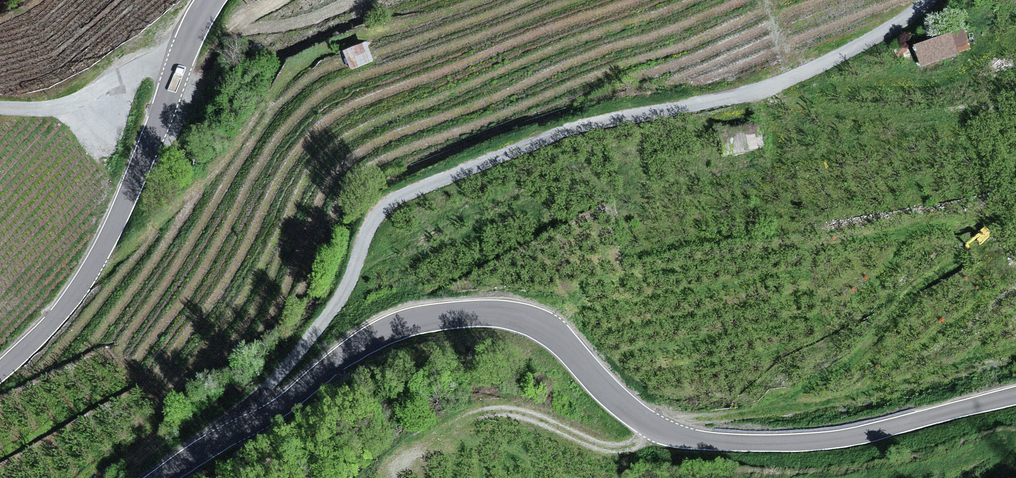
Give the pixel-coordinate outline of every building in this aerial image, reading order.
[(913,41),(921,65),(973,46),(965,22),(913,41)]
